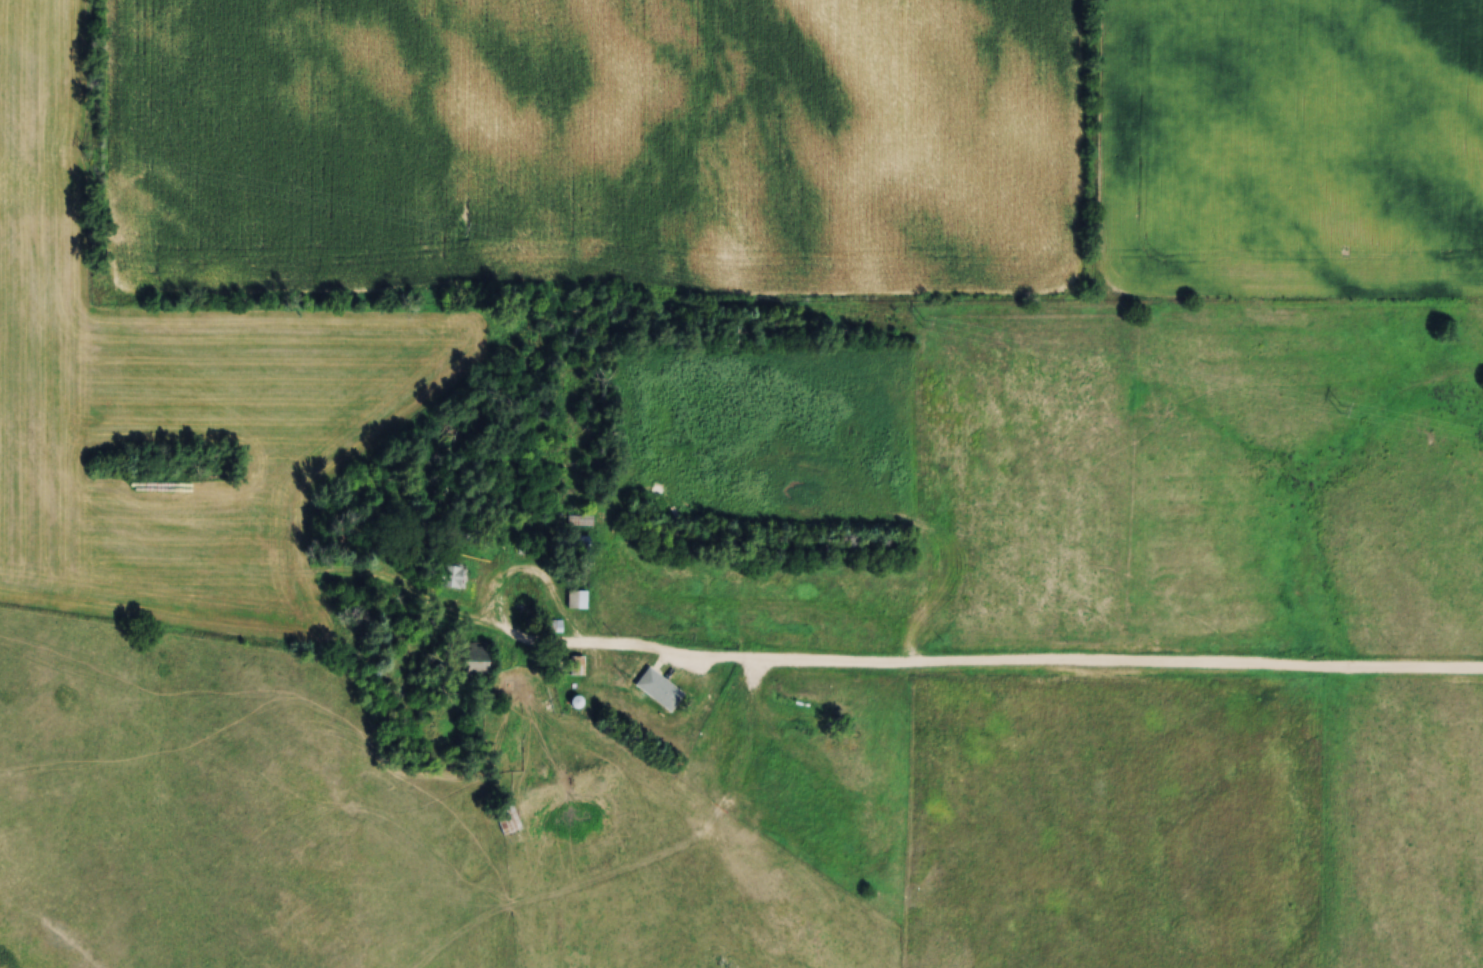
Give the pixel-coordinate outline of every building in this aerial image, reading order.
[(567,537),(567,545),(586,545),(586,537),(567,537)] [(437,564),(437,588),(465,588),(465,564),(437,564)] [(464,684),(479,676),(469,658),(481,651),(476,640),(448,655),(464,684)] [(581,657),(568,657),(568,675),(581,675),(581,657)] [(631,685),(669,710),(681,692),(643,667),(631,685)] [(500,833),(518,830),(513,802),(495,805),(500,833)]
